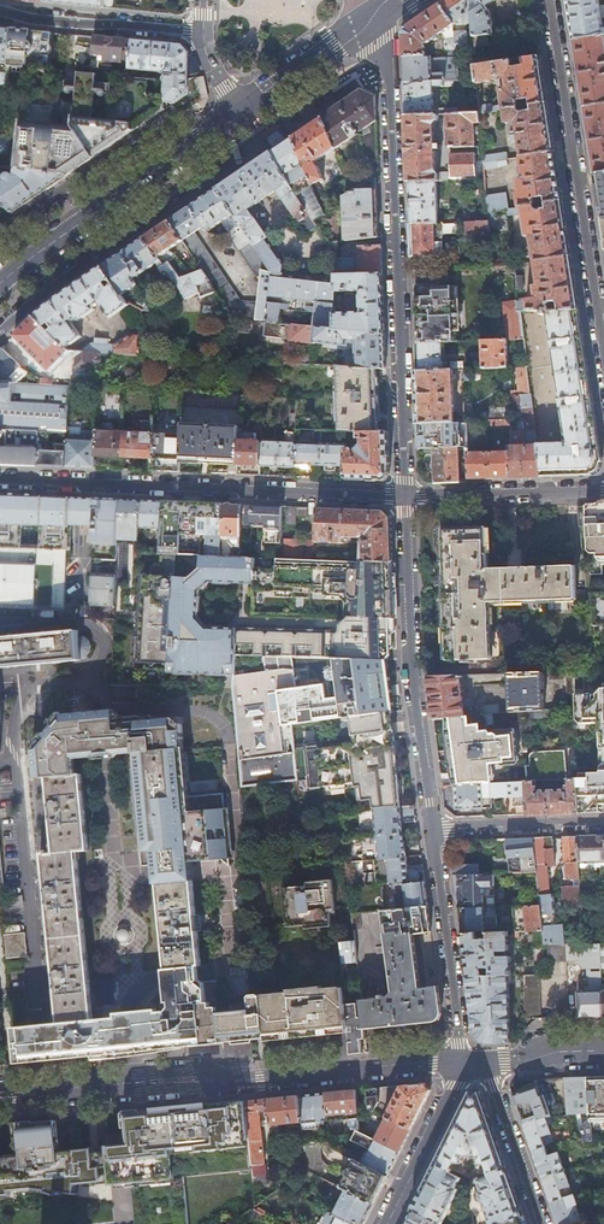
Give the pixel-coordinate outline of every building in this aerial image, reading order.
[(439,4),(454,25),(464,18),(465,25),(471,21),(470,0),(445,0),(439,4)] [(471,21),(473,36),(487,35),(492,35),(491,20),(486,11),(484,7),(495,0),(470,0),(471,21)] [(570,15),(573,40),(603,35),(603,29),(599,0),(567,0),(570,15)] [(404,68),(404,82),(444,80),(458,79),(456,56),(431,57),(431,55),(425,55),(424,45),(454,25),(439,4),(430,10),(422,16),(407,26),(405,30),(403,34),(404,61),(404,68)] [(7,63),(10,29),(0,28),(0,63),(7,63)] [(7,64),(26,66),(47,68),(49,56),(50,55),(51,54),(52,53),(53,52),(53,50),(53,49),(53,47),(52,46),(52,45),(51,45),(51,44),(50,44),(50,43),(51,33),(10,29),(7,63),(7,64)] [(466,30),(454,31),(455,37),(455,48),(468,47),(466,30)] [(487,35),(473,36),(473,45),(488,44),(487,35)] [(573,40),(584,107),(603,104),(603,35),(573,40)] [(130,40),(94,37),(92,54),(104,55),(104,61),(128,63),(130,40)] [(448,55),(456,55),(455,48),(455,37),(447,38),(445,40),(445,48),(448,49),(448,55)] [(171,103),(173,104),(169,107),(177,119),(201,103),(195,76),(187,77),(187,52),(183,48),(179,45),(155,43),(130,40),(128,63),(128,69),(162,73),(162,80),(163,102),(167,102),(171,103)] [(86,65),(87,47),(78,46),(77,64),(86,65)] [(475,66),(476,78),(476,83),(497,80),(499,77),(505,76),(507,88),(501,89),(503,103),(492,105),(492,103),(478,105),(479,112),(504,109),(520,106),(519,101),(531,99),(532,105),(547,103),(543,81),(540,57),(518,60),(518,65),(513,65),(512,61),(475,66)] [(1,121),(1,130),(0,130),(0,167),(67,175),(79,167),(88,162),(98,154),(164,110),(163,109),(163,96),(144,94),(146,78),(111,75),(110,83),(95,82),(96,73),(78,71),(78,80),(62,78),(63,70),(47,68),(26,66),(20,123),(1,121)] [(444,80),(404,82),(405,101),(406,116),(436,114),(447,114),(451,113),(451,109),(444,109),(444,108),(433,109),(431,87),(444,86),(444,80)] [(334,109),(321,118),(334,149),(359,132),(364,157),(369,160),(377,160),(375,121),(374,97),(361,91),(355,81),(344,88),(333,95),(340,105),(334,109)] [(478,99),(477,91),(472,92),(469,94),(469,98),(472,100),(478,99)] [(520,106),(504,109),(506,123),(517,122),(518,131),(514,131),(514,135),(511,135),(512,143),(520,142),(522,156),(554,151),(552,138),(547,103),(532,105),(532,111),(521,112),(520,106)] [(584,107),(588,133),(594,174),(603,172),(603,104),(584,107)] [(479,112),(451,113),(447,114),(449,148),(475,146),(473,123),(480,122),(479,112)] [(436,114),(406,116),(407,140),(408,163),(408,182),(435,181),(448,180),(447,173),(439,173),(434,169),(433,125),(436,118),(436,114)] [(315,192),(316,193),(321,191),(317,182),(323,180),(318,168),(315,161),(334,149),(321,118),(313,123),(305,128),(292,137),(303,164),(315,192)] [(264,141),(271,152),(270,153),(294,192),(312,218),(325,214),(316,193),(315,192),(310,194),(304,184),(299,187),(295,181),(296,180),(291,171),(303,164),(292,137),(289,139),(287,141),(280,130),(272,135),(264,141)] [(554,151),(522,156),(496,160),(483,162),(483,169),(492,168),(494,185),(519,181),(519,183),(516,183),(517,188),(519,187),(520,192),(517,192),(519,206),(562,200),(556,163),(554,151)] [(475,152),(450,154),(451,177),(477,175),(475,152)] [(228,181),(216,189),(239,224),(268,267),(274,263),(275,251),(247,209),(277,189),(307,233),(318,226),(312,218),(294,192),(270,153),(261,158),(243,170),(228,181)] [(495,153),(482,155),(483,162),(496,160),(495,153)] [(8,208),(12,213),(17,210),(19,208),(67,175),(17,169),(16,173),(14,174),(12,174),(10,174),(8,176),(7,177),(7,179),(0,184),(0,207),(8,208)] [(594,174),(597,190),(601,219),(603,218),(603,172),(594,174)] [(435,181),(408,182),(409,205),(410,223),(434,222),(437,222),(435,181)] [(197,201),(189,207),(203,227),(206,232),(221,222),(228,232),(239,224),(216,189),(197,201)] [(343,197),(345,241),(377,237),(375,190),(354,191),(354,193),(350,193),(350,194),(343,197)] [(506,192),(486,195),(486,203),(487,211),(494,210),(506,208),(508,208),(506,192)] [(486,203),(486,195),(480,196),(478,198),(478,202),(481,204),(486,203)] [(562,200),(519,206),(508,208),(506,208),(508,216),(523,214),(526,228),(523,229),(523,233),(527,233),(527,237),(531,237),(535,261),(571,256),(568,239),(562,200)] [(203,270),(216,290),(232,313),(232,318),(256,320),(258,302),(243,301),(195,232),(203,227),(189,207),(179,214),(169,221),(182,241),(197,261),(203,270)] [(494,210),(487,211),(487,220),(488,226),(495,225),(494,210)] [(487,220),(464,221),(464,233),(468,233),(468,237),(479,237),(479,233),(488,232),(488,226),(487,220)] [(169,221),(143,238),(164,265),(168,263),(168,262),(176,257),(174,254),(169,250),(182,241),(169,221)] [(434,222),(410,223),(411,246),(411,256),(435,256),(434,222)] [(239,224),(228,232),(239,248),(238,249),(257,277),(261,277),(262,270),(271,272),(268,267),(239,224)] [(459,234),(459,224),(442,224),(442,235),(459,234)] [(206,232),(203,227),(195,232),(243,301),(258,302),(261,277),(257,277),(238,249),(239,248),(228,232),(226,233),(209,235),(206,232)] [(102,266),(122,295),(134,287),(137,291),(146,285),(141,277),(141,278),(139,275),(157,263),(159,268),(164,274),(163,275),(164,277),(165,277),(167,278),(168,277),(169,276),(169,275),(175,282),(177,282),(181,291),(184,299),(195,295),(196,298),(216,290),(203,270),(194,274),(182,279),(168,263),(164,265),(143,238),(102,266)] [(358,257),(336,257),(336,276),(381,275),(380,257),(380,245),(358,246),(358,257)] [(571,256),(535,261),(539,284),(534,285),(535,289),(532,290),(532,294),(535,293),(536,297),(518,301),(518,306),(505,306),(506,310),(504,310),(506,339),(524,338),(520,311),(542,310),(550,310),(549,303),(556,302),(559,303),(560,310),(579,310),(573,270),(571,256)] [(189,267),(194,274),(203,270),(197,261),(189,267)] [(128,304),(122,295),(102,266),(77,283),(52,300),(34,316),(68,349),(83,338),(73,323),(78,320),(79,322),(96,310),(95,308),(100,304),(110,318),(128,304)] [(258,302),(256,320),(268,322),(288,324),(292,324),(335,329),(335,314),(335,310),(335,296),(335,293),(336,279),(272,272),(271,272),(262,270),(261,277),(258,302)] [(336,276),(336,279),(335,293),(361,294),(361,297),(360,298),(360,310),(362,311),(362,314),(335,314),(335,329),(383,335),(382,306),(381,275),(336,276)] [(434,286),(415,287),(415,290),(417,326),(417,343),(441,342),(458,341),(458,330),(458,303),(457,303),(457,287),(434,288),(434,286)] [(142,302),(133,305),(146,310),(161,311),(154,299),(145,302),(142,302)] [(584,345),(579,310),(560,310),(550,310),(542,310),(543,315),(546,315),(565,439),(537,443),(541,476),(578,475),(588,475),(588,473),(592,473),(592,471),(595,470),(597,469),(599,467),(600,464),(600,461),(601,461),(601,458),(602,458),(592,393),(584,345)] [(74,358),(73,386),(97,387),(98,387),(98,380),(88,379),(89,368),(98,368),(99,353),(83,352),(70,351),(68,349),(34,316),(14,336),(50,372),(67,355),(74,358)] [(288,324),(268,322),(266,337),(291,340),(291,338),(286,337),(288,324)] [(383,335),(335,329),(292,324),(291,338),(291,341),(348,347),(349,343),(355,344),(354,367),(375,368),(385,368),(384,352),(383,335)] [(83,349),(83,352),(99,353),(137,355),(139,333),(135,332),(130,336),(128,334),(112,346),(110,344),(107,344),(108,339),(95,339),(95,343),(92,343),(83,349)] [(508,367),(505,339),(480,340),(482,368),(508,367)] [(441,342),(417,343),(418,357),(418,371),(447,369),(447,361),(442,362),(441,342)] [(5,382),(19,367),(2,348),(0,350),(0,382),(5,382)] [(376,377),(375,368),(354,367),(337,366),(339,431),(359,433),(378,431),(377,420),(376,395),(376,386),(376,377)] [(531,394),(527,366),(515,367),(518,395),(531,394)] [(452,369),(447,369),(418,371),(416,371),(417,399),(418,424),(432,423),(446,423),(454,422),(452,369)] [(7,430),(40,431),(68,432),(70,386),(51,385),(40,384),(5,382),(0,382),(0,429),(7,430)] [(239,395),(233,395),(182,392),(182,406),(238,410),(239,395)] [(524,431),(510,431),(511,477),(523,477),(541,476),(537,443),(531,394),(518,395),(505,396),(505,407),(505,412),(508,412),(511,412),(510,408),(521,407),(524,431)] [(505,412),(505,407),(489,407),(489,419),(508,418),(508,412),(505,412)] [(165,418),(153,417),(152,434),(151,459),(151,470),(168,471),(179,471),(180,460),(180,446),(164,445),(165,418)] [(485,419),(485,421),(485,425),(500,424),(500,428),(510,428),(509,418),(508,418),(489,419),(485,419)] [(441,435),(433,436),(432,423),(418,424),(418,436),(419,449),(433,448),(458,447),(460,447),(459,422),(454,422),(446,423),(446,432),(441,433),(441,435)] [(466,422),(459,422),(460,447),(467,446),(466,422)] [(181,423),(180,446),(180,460),(227,462),(237,462),(237,441),(238,426),(229,425),(181,423)] [(68,432),(66,467),(80,467),(93,468),(94,457),(95,431),(81,431),(81,428),(68,427),(68,432)] [(40,431),(7,430),(5,464),(23,465),(38,465),(40,431)] [(68,432),(40,431),(38,465),(50,466),(66,467),(68,432)] [(122,432),(95,431),(94,457),(121,458),(122,432)] [(388,460),(387,431),(378,431),(359,433),(358,439),(360,439),(360,445),(355,448),(353,448),(353,449),(350,449),(350,444),(346,444),(346,467),(345,479),(364,480),(382,480),(389,474),(388,460)] [(152,434),(122,432),(121,458),(151,459),(152,434)] [(260,442),(259,466),(294,468),(295,442),(295,432),(286,432),(286,443),(260,442)] [(237,441),(237,462),(237,465),(259,466),(260,442),(256,442),(256,434),(245,434),(245,441),(237,441)] [(320,466),(321,443),(295,442),(294,468),(294,469),(303,469),(304,465),(320,466)] [(346,444),(321,443),(320,466),(323,466),(323,470),(334,471),(334,466),(346,467),(346,444)] [(511,477),(510,450),(467,452),(468,477),(459,477),(458,447),(433,448),(434,465),(435,482),(439,482),(465,481),(465,479),(480,478),(511,477)] [(40,548),(41,529),(38,529),(38,525),(57,526),(56,548),(67,549),(68,524),(79,525),(79,534),(92,534),(93,498),(78,497),(8,494),(0,494),(0,546),(40,548)] [(91,543),(91,559),(115,560),(115,551),(116,551),(117,544),(117,535),(118,499),(107,499),(93,498),(92,534),(91,543)] [(118,499),(117,535),(128,535),(128,540),(139,540),(139,527),(140,500),(130,499),(118,499)] [(153,500),(140,500),(139,527),(161,528),(162,501),(153,500)] [(193,502),(162,501),(161,528),(160,554),(167,554),(175,554),(199,555),(220,556),(221,533),(221,503),(193,502)] [(234,504),(221,503),(221,533),(228,534),(229,541),(232,545),(240,546),(241,523),(251,524),(251,505),(234,504)] [(251,524),(265,524),(264,542),(280,542),(281,506),(268,505),(251,505),(251,524)] [(286,506),(285,523),(294,523),(295,515),(305,515),(305,507),(293,506),(286,506)] [(586,519),(585,506),(576,507),(578,527),(586,526),(586,519)] [(359,561),(392,562),(391,534),(390,517),(383,510),(348,509),(316,507),(314,542),(342,543),(343,537),(358,538),(362,534),(364,537),(360,540),(359,561)] [(586,519),(586,526),(590,575),(603,575),(603,560),(603,526),(602,518),(586,519)] [(486,526),(441,527),(444,661),(446,661),(446,663),(452,663),(452,660),(456,660),(456,662),(459,662),(459,660),(463,660),(463,663),(471,663),(476,663),(476,660),(491,659),(488,602),(575,599),(574,566),(487,568),(486,526)] [(310,539),(284,538),(283,558),(310,559),(310,539)] [(64,610),(67,549),(56,548),(40,548),(0,546),(0,607),(64,610)] [(175,554),(167,554),(167,564),(164,564),(162,565),(160,566),(158,568),(157,570),(157,573),(157,576),(141,575),(136,662),(139,663),(141,666),(144,663),(146,666),(148,663),(169,664),(174,577),(175,554)] [(334,657),(385,659),(390,654),(390,650),(390,647),(389,633),(389,629),(389,617),(353,616),(350,616),(345,621),(344,632),(341,632),(341,630),(340,630),(327,630),(326,632),(324,630),(314,629),(306,629),(297,629),(296,631),(294,629),(285,628),(277,628),(268,628),(266,630),(264,628),(255,628),(247,627),(235,627),(223,627),(222,626),(212,626),(211,627),(207,627),(203,630),(199,625),(194,620),(197,617),(197,612),(199,611),(200,597),(199,595),(199,590),(196,587),(201,582),(206,578),(209,581),(213,581),(215,583),(229,583),(231,582),(242,582),(248,583),(254,583),(255,557),(249,557),(220,556),(199,555),(198,570),(190,577),(174,577),(169,664),(168,673),(191,673),(208,674),(209,674),(223,674),(233,674),(234,655),(291,656),(334,657)] [(283,558),(255,557),(254,583),(254,590),(348,594),(354,600),(354,603),(351,603),(350,612),(353,612),(353,616),(389,617),(394,617),(393,595),(392,562),(359,561),(355,561),(310,559),(283,558)] [(115,574),(90,573),(89,605),(114,606),(115,574)] [(204,586),(209,581),(206,578),(201,582),(204,586)] [(199,590),(204,586),(201,582),(196,587),(199,590)] [(202,622),(197,617),(194,620),(199,625),(202,622)] [(202,622),(199,625),(203,630),(207,627),(202,622)] [(79,660),(76,632),(0,639),(0,668),(79,660)] [(233,685),(240,773),(241,786),(296,780),(293,752),(280,754),(277,727),(291,726),(329,720),(391,711),(385,670),(385,659),(334,657),(336,668),(339,695),(324,697),(322,683),(295,687),(291,656),(234,655),(233,674),(233,685)] [(544,710),(542,673),(507,674),(509,708),(510,712),(516,712),(544,710)] [(458,676),(426,677),(429,700),(432,718),(447,717),(449,717),(464,716),(463,707),(472,705),(471,698),(462,699),(458,676)] [(588,711),(588,722),(603,722),(603,748),(603,694),(588,711)] [(484,714),(498,713),(498,708),(498,705),(483,706),(483,707),(476,708),(476,715),(484,714)] [(247,985),(248,996),(228,998),(227,987),(214,980),(198,982),(198,974),(197,966),(200,965),(196,928),(201,927),(200,919),(195,919),(190,862),(221,860),(230,867),(229,859),(233,859),(229,809),(225,810),(223,794),(219,794),(218,792),(190,794),(191,797),(189,797),(185,748),(135,753),(136,770),(134,770),(139,832),(152,866),(154,884),(158,884),(166,968),(163,968),(163,977),(165,991),(158,993),(152,998),(147,1004),(145,1010),(127,1012),(117,1013),(117,1017),(92,1019),(90,1004),(94,1003),(93,993),(89,993),(77,861),(80,861),(79,852),(87,851),(80,774),(89,773),(83,713),(79,713),(74,710),(70,715),(62,715),(59,713),(53,720),(51,719),(49,722),(50,730),(45,736),(42,733),(35,741),(34,740),(32,743),(34,768),(32,768),(33,779),(45,778),(49,808),(45,809),(46,817),(50,817),(53,852),(48,853),(47,850),(39,851),(40,861),(43,861),(46,893),(41,893),(42,902),(47,901),(54,976),(49,976),(50,985),(55,984),(59,1023),(35,1025),(12,1027),(14,1064),(38,1061),(77,1057),(92,1056),(92,1059),(132,1054),(185,1048),(185,1046),(196,1045),(216,1043),(222,1042),(230,1041),(232,1045),(243,1043),(252,1043),(253,1039),(264,1038),(260,996),(259,984),(247,985)] [(399,807),(391,711),(329,720),(330,727),(331,727),(332,727),(332,728),(333,728),(334,728),(334,729),(335,729),(336,729),(337,729),(338,730),(339,730),(340,730),(341,730),(342,730),(343,730),(344,730),(354,728),(355,740),(317,746),(316,739),(303,740),(303,744),(293,745),(293,752),(296,780),(307,779),(308,788),(358,781),(361,801),(370,800),(372,809),(399,807)] [(476,715),(464,716),(449,717),(452,748),(452,749),(452,750),(453,759),(453,760),(453,761),(454,773),(454,774),(454,784),(508,781),(507,770),(507,769),(506,768),(505,767),(504,766),(503,766),(502,762),(512,762),(511,749),(514,749),(513,729),(485,732),(484,714),(476,715)] [(526,766),(527,780),(536,780),(542,780),(560,779),(565,779),(564,751),(534,753),(533,753),(532,754),(531,754),(531,755),(530,756),(530,757),(530,758),(530,766),(526,766)] [(594,775),(594,781),(577,781),(578,812),(603,812),(603,775),(594,775)] [(577,781),(577,778),(566,778),(566,789),(537,790),(536,780),(527,780),(525,780),(526,806),(526,814),(552,813),(578,812),(577,781)] [(526,806),(525,780),(508,781),(454,784),(456,808),(484,807),(483,798),(513,797),(513,806),(526,806)] [(399,807),(372,809),(375,834),(402,831),(399,807)] [(375,834),(361,835),(363,851),(377,850),(378,859),(387,858),(405,856),(402,831),(375,834)] [(577,836),(578,867),(603,867),(603,835),(577,836)] [(577,836),(563,836),(565,863),(567,863),(568,876),(571,878),(579,878),(578,867),(577,836)] [(532,837),(505,838),(507,858),(520,858),(522,872),(536,871),(532,837)] [(553,893),(549,893),(546,866),(554,865),(552,847),(551,847),(550,837),(532,837),(536,871),(540,905),(543,930),(544,944),(548,944),(564,944),(562,925),(556,925),(553,893)] [(378,859),(373,859),(376,886),(382,885),(408,883),(407,872),(405,856),(387,858),(378,859)] [(466,864),(451,864),(453,874),(475,873),(475,866),(466,866),(466,864)] [(408,871),(407,872),(408,883),(418,882),(418,881),(419,880),(419,879),(420,878),(420,876),(420,875),(419,874),(418,873),(417,871),(416,870),(415,870),(413,870),(412,870),(410,870),(409,870),(408,871)] [(475,873),(453,874),(455,893),(457,908),(483,907),(496,906),(495,873),(475,873)] [(306,885),(286,887),(289,926),(302,925),(329,923),(329,925),(333,925),(332,919),(329,919),(328,913),(333,912),(330,880),(305,882),(306,885)] [(408,883),(382,885),(384,910),(427,906),(425,895),(423,881),(418,882),(408,883)] [(581,901),(580,886),(561,887),(562,897),(565,897),(566,907),(581,906),(581,901)] [(540,905),(518,905),(519,931),(534,930),(541,930),(543,930),(540,905)] [(442,1013),(441,1007),(440,1003),(438,990),(438,985),(420,988),(412,934),(430,931),(428,915),(427,906),(384,910),(383,910),(393,991),(388,996),(384,997),(384,995),(382,995),(382,994),(380,994),(380,997),(361,1000),(362,1016),(364,1028),(383,1026),(432,1021),(437,1019),(439,1018),(441,1015),(442,1015),(442,1013)] [(496,906),(483,907),(485,932),(488,932),(498,931),(496,906)] [(483,907),(457,908),(459,921),(461,932),(477,932),(485,932),(483,907)] [(542,943),(541,930),(534,930),(535,944),(542,943)] [(477,932),(461,932),(463,948),(467,976),(491,975),(509,974),(512,974),(511,955),(498,956),(497,950),(509,950),(509,931),(498,931),(488,932),(489,938),(477,938),(477,932)] [(24,933),(4,934),(6,959),(26,957),(24,933)] [(594,934),(583,935),(583,943),(599,942),(599,939),(594,934)] [(356,962),(353,940),(338,942),(341,963),(356,962)] [(583,943),(566,943),(567,960),(578,960),(578,963),(590,967),(602,967),(601,942),(599,942),(583,943)] [(564,944),(548,944),(548,961),(567,961),(567,960),(566,943),(564,944)] [(259,984),(258,974),(257,974),(247,985),(259,984)] [(491,975),(467,976),(469,995),(474,1034),(485,1043),(510,1042),(510,1018),(509,974),(491,975)] [(540,1017),(539,974),(523,974),(524,1018),(540,1017)] [(260,996),(264,1038),(265,1042),(348,1034),(344,1003),(343,987),(321,989),(321,986),(287,989),(287,993),(260,996)] [(577,992),(578,1016),(603,1016),(602,991),(577,992)] [(568,1017),(568,999),(559,1000),(559,1017),(568,1017)] [(344,1003),(348,1034),(350,1054),(361,1052),(360,1038),(365,1038),(364,1028),(362,1016),(358,1017),(356,1002),(344,1003)] [(585,1076),(563,1077),(567,1113),(574,1113),(581,1144),(592,1142),(590,1117),(585,1076)] [(585,1076),(590,1117),(603,1117),(603,1076),(585,1076)] [(424,1082),(367,1088),(369,1108),(376,1112),(410,1129),(418,1113),(429,1090),(427,1086),(424,1082)] [(521,1092),(512,1095),(515,1104),(522,1123),(545,1115),(546,1115),(550,1114),(543,1095),(540,1096),(536,1086),(533,1087),(532,1082),(520,1086),(521,1092)] [(355,1089),(324,1092),(327,1120),(323,1120),(325,1140),(329,1140),(328,1133),(333,1132),(332,1119),(358,1117),(355,1089)] [(453,1123),(434,1161),(449,1169),(452,1163),(460,1164),(461,1163),(462,1156),(477,1157),(477,1164),(486,1164),(488,1171),(504,1166),(491,1129),(478,1091),(469,1091),(453,1123)] [(324,1092),(298,1095),(301,1122),(302,1134),(303,1142),(319,1141),(317,1121),(323,1120),(327,1120),(324,1092)] [(293,1131),(292,1123),(301,1122),(298,1095),(245,1100),(252,1170),(252,1176),(265,1175),(259,1112),(268,1111),(268,1116),(270,1116),(271,1125),(284,1124),(284,1131),(293,1131)] [(62,1151),(61,1139),(58,1139),(56,1120),(33,1122),(33,1120),(14,1123),(17,1155),(6,1157),(0,1157),(0,1200),(7,1199),(6,1195),(7,1195),(10,1194),(10,1190),(15,1190),(15,1194),(33,1192),(33,1188),(46,1190),(45,1191),(57,1195),(58,1191),(76,1194),(78,1183),(94,1182),(94,1185),(111,1183),(111,1184),(129,1182),(129,1184),(131,1184),(136,1223),(188,1223),(183,1177),(252,1170),(245,1100),(214,1104),(127,1112),(130,1142),(107,1144),(108,1146),(87,1148),(76,1149),(76,1150),(62,1151)] [(374,1139),(399,1151),(410,1129),(376,1112),(372,1121),(380,1126),(378,1132),(374,1139)] [(545,1115),(522,1123),(526,1135),(531,1150),(546,1145),(543,1136),(551,1133),(548,1125),(545,1115)] [(362,1163),(387,1176),(396,1157),(399,1151),(374,1139),(371,1138),(360,1132),(355,1130),(351,1139),(369,1148),(362,1163)] [(554,1142),(551,1133),(543,1136),(546,1145),(554,1142)] [(303,1142),(302,1134),(291,1135),(292,1150),(304,1148),(303,1142)] [(303,1142),(304,1148),(306,1170),(320,1177),(332,1167),(326,1164),(321,1157),(319,1141),(303,1142)] [(546,1145),(531,1150),(536,1163),(541,1177),(563,1169),(557,1151),(549,1154),(546,1145)] [(340,1187),(345,1189),(373,1203),(383,1182),(387,1176),(362,1163),(353,1159),(348,1170),(346,1169),(343,1176),(345,1177),(340,1187)] [(410,1210),(438,1223),(440,1223),(457,1189),(455,1187),(459,1178),(449,1173),(451,1170),(449,1169),(434,1161),(422,1185),(410,1210)] [(504,1166),(488,1171),(487,1172),(488,1175),(477,1179),(480,1190),(478,1191),(490,1223),(500,1223),(523,1217),(513,1190),(504,1166)] [(468,1172),(470,1178),(484,1173),(482,1167),(468,1172)] [(563,1169),(541,1177),(545,1189),(550,1202),(572,1194),(563,1169)] [(255,1205),(251,1208),(276,1220),(289,1192),(280,1188),(255,1205)] [(354,1223),(363,1223),(365,1219),(373,1203),(345,1189),(333,1214),(354,1223)] [(572,1194),(550,1202),(554,1216),(557,1223),(577,1223),(583,1223),(572,1194)] [(317,1223),(354,1223),(333,1214),(326,1210),(320,1222),(318,1222),(317,1223)] [(402,1223),(438,1223),(410,1210),(402,1223)]
